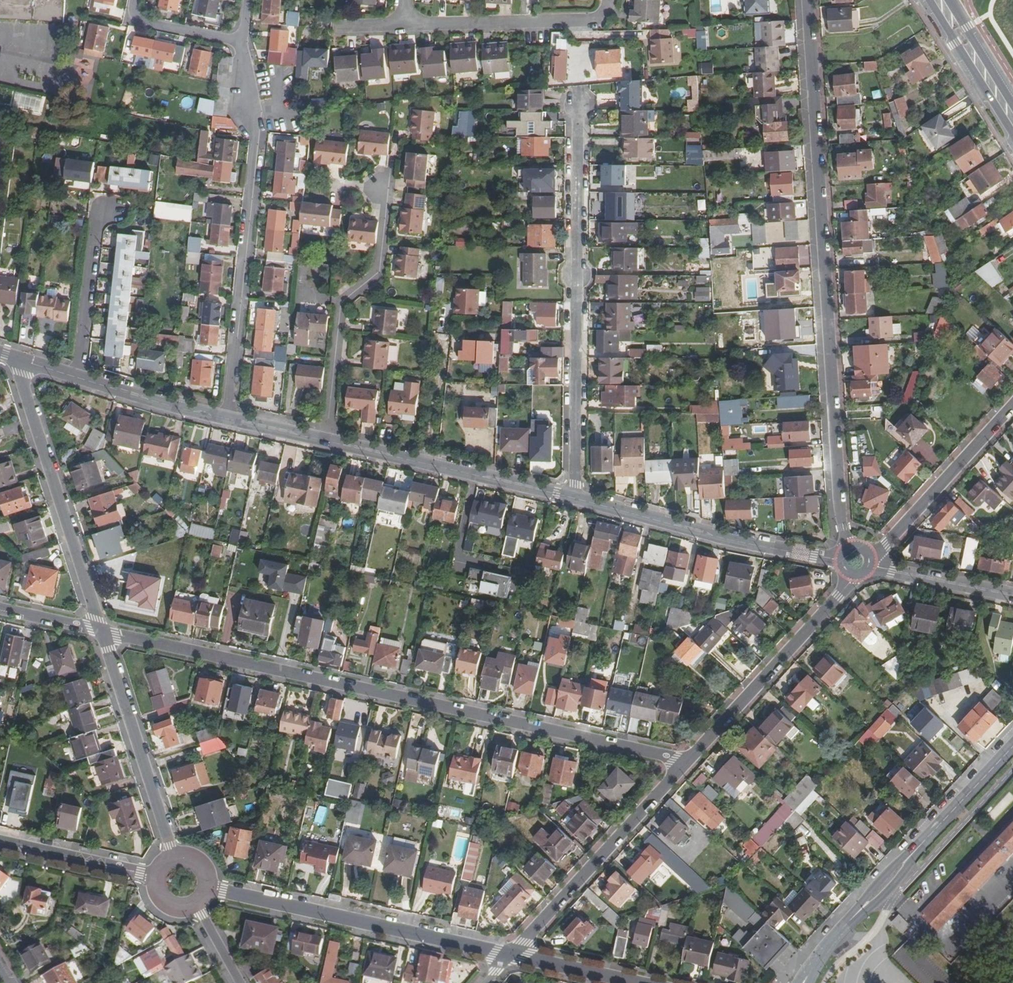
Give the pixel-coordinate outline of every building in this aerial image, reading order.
[(64,21),(65,0),(0,0),(0,17),(64,21)] [(96,0),(92,0),(90,7),(109,12),(111,3),(107,2),(106,7),(95,4),(96,0)] [(178,10),(180,0),(161,0),(160,5),(178,10)] [(199,14),(216,18),(220,0),(202,0),(199,14)] [(265,13),(281,15),(281,12),(282,0),(266,0),(265,13)] [(664,1),(648,0),(638,0),(637,11),(634,11),(633,21),(663,23),(664,1)] [(770,12),(770,0),(746,0),(746,12),(770,12)] [(832,20),(832,25),(833,32),(855,31),(853,11),(831,12),(832,20)] [(280,25),(287,26),(288,12),(281,12),(281,15),(265,13),(264,17),(280,19),(280,25)] [(301,14),(288,12),(287,26),(300,27),(301,14)] [(91,21),(84,52),(103,56),(110,26),(91,21)] [(778,46),(785,46),(783,21),(762,22),(763,47),(778,46)] [(285,51),(283,63),(297,65),(298,50),(299,47),(290,46),(291,31),(274,30),(272,49),(285,51)] [(670,30),(652,30),(653,50),(654,63),(675,61),(673,37),(670,37),(670,30)] [(155,68),(164,70),(165,64),(161,63),(162,58),(183,63),(186,46),(161,40),(141,36),(137,52),(143,54),(140,64),(155,68)] [(483,46),(485,71),(511,68),(509,40),(499,41),(499,44),(483,46)] [(479,71),(477,48),(461,49),(461,44),(451,45),(453,73),(479,71)] [(763,47),(756,47),(757,54),(758,72),(771,71),(774,71),(779,71),(778,46),(763,47)] [(391,48),(394,78),(418,75),(416,51),(401,52),(401,47),(391,48)] [(432,47),(423,48),(425,76),(446,74),(444,49),(433,49),(432,47)] [(908,72),(914,82),(934,71),(921,47),(913,52),(912,50),(903,55),(912,70),(908,72)] [(191,68),(207,72),(211,52),(195,48),(191,68)] [(306,51),(298,50),(297,65),(297,75),(329,76),(331,49),(306,48),(306,51)] [(363,52),(358,53),(359,66),(364,66),(366,80),(387,78),(385,48),(375,50),(375,53),(363,54),(363,52)] [(551,81),(551,89),(566,87),(568,52),(557,51),(557,56),(553,56),(552,65),(556,65),(555,82),(551,81)] [(599,77),(622,76),(621,51),(598,52),(599,77)] [(339,82),(366,80),(364,66),(359,66),(358,53),(348,54),(348,58),(337,59),(339,82)] [(218,78),(218,82),(217,86),(216,94),(216,101),(215,104),(215,108),(214,116),(213,127),(217,128),(227,129),(228,118),(229,110),(229,102),(230,95),(231,88),(231,80),(232,73),(233,65),(234,57),(233,57),(221,56),(220,64),(219,71),(218,78)] [(703,72),(714,71),(713,61),(703,62),(703,72)] [(880,72),(877,63),(849,65),(850,73),(880,72)] [(758,72),(754,72),(756,97),(759,97),(775,96),(774,81),(772,81),(771,71),(758,72)] [(702,110),(701,99),(700,74),(691,75),(691,85),(694,85),(695,100),(692,100),(692,110),(702,110)] [(837,85),(838,92),(839,108),(858,107),(857,100),(856,95),(856,88),(858,88),(857,76),(836,78),(837,85)] [(626,110),(645,110),(646,79),(621,82),(621,94),(623,94),(623,110),(626,110)] [(545,89),(522,91),(521,112),(524,112),(536,112),(543,112),(545,89)] [(893,91),(887,93),(890,102),(894,101),(893,98),(895,97),(893,91)] [(40,113),(43,99),(17,92),(13,106),(40,113)] [(948,102),(951,107),(961,99),(958,95),(948,102)] [(768,123),(770,140),(791,139),(790,122),(781,122),(781,117),(781,96),(775,96),(759,97),(760,113),(766,123),(768,123)] [(897,103),(897,104),(903,121),(912,118),(906,101),(897,103)] [(891,106),(894,116),(897,125),(903,142),(903,143),(909,139),(903,121),(897,104),(891,106)] [(410,138),(430,140),(430,138),(432,111),(413,109),(412,122),(410,121),(409,131),(411,132),(410,138)] [(627,137),(649,137),(649,121),(649,110),(645,110),(626,110),(625,137),(627,137)] [(475,111),(454,111),(451,136),(474,136),(475,111)] [(858,130),(858,123),(864,122),(863,117),(857,118),(857,111),(841,112),(842,130),(858,130)] [(525,136),(548,137),(548,129),(553,129),(553,120),(546,121),(545,112),(543,112),(536,112),(524,112),(523,120),(509,120),(510,129),(519,129),(519,136),(525,136)] [(941,114),(924,127),(939,149),(957,136),(951,128),(953,126),(948,120),(946,121),(941,114)] [(897,125),(894,116),(886,117),(888,131),(895,130),(894,126),(897,125)] [(232,118),(228,118),(227,129),(240,130),(232,118)] [(207,158),(207,155),(209,131),(201,130),(198,163),(208,164),(209,159),(207,158)] [(374,154),(388,155),(391,134),(362,131),(359,155),(369,156),(370,153),(374,154)] [(551,146),(551,137),(548,137),(525,136),(525,154),(549,155),(549,146),(551,146)] [(704,149),(704,136),(687,137),(689,163),(705,163),(704,149)] [(649,137),(627,137),(627,148),(627,156),(654,156),(654,137),(649,137)] [(842,137),(842,145),(855,144),(855,137),(842,137)] [(969,137),(951,148),(966,171),(984,160),(969,137)] [(233,183),(235,161),(237,140),(221,138),(219,156),(218,160),(216,181),(233,183)] [(328,162),(331,162),(348,164),(350,144),(319,140),(316,164),(327,165),(328,162)] [(278,172),(275,192),(279,192),(288,194),(291,194),(293,180),(293,176),(293,173),(297,143),(281,141),(278,172)] [(903,142),(898,142),(904,156),(907,155),(903,143),(903,142)] [(742,148),(717,148),(717,157),(742,157),(742,148)] [(407,179),(406,187),(423,188),(427,154),(407,152),(404,178),(407,179)] [(774,168),(793,168),(792,152),(773,152),(774,168)] [(860,155),(841,156),(843,180),(863,179),(863,171),(871,168),(870,153),(860,154),(860,155)] [(95,182),(96,160),(56,159),(55,180),(95,182)] [(198,163),(188,160),(186,167),(196,170),(198,163)] [(991,160),(970,175),(984,194),(1004,179),(991,160)] [(305,186),(305,181),(306,175),(308,161),(301,161),(300,174),(300,177),(299,185),(305,186)] [(635,188),(636,165),(592,164),(591,178),(592,178),(592,187),(635,188)] [(110,183),(111,167),(99,166),(98,183),(110,183)] [(127,185),(129,168),(113,166),(111,184),(127,185)] [(450,176),(459,176),(459,167),(451,167),(450,176)] [(129,168),(127,185),(142,187),(142,190),(150,191),(152,171),(129,168)] [(528,178),(528,192),(535,192),(543,192),(543,187),(555,187),(555,179),(557,177),(557,170),(528,169),(528,178)] [(772,175),(774,201),(795,200),(794,174),(772,175)] [(543,187),(543,192),(557,192),(557,177),(555,179),(555,187),(543,187)] [(884,185),(872,186),(873,195),(869,195),(869,209),(880,209),(879,195),(884,194),(884,185)] [(424,194),(406,192),(404,207),(401,207),(399,231),(420,233),(424,194)] [(520,199),(534,200),(535,192),(528,192),(520,192),(520,199)] [(557,197),(557,200),(566,199),(566,192),(557,192),(543,192),(535,192),(534,200),(541,200),(541,197),(557,197)] [(636,220),(636,193),(600,193),(601,200),(608,200),(608,221),(636,220)] [(541,197),(541,200),(541,216),(557,217),(557,200),(557,197),(541,197)] [(155,214),(192,220),(194,205),(156,199),(155,212),(155,214)] [(955,224),(974,210),(966,199),(946,214),(954,225),(955,224)] [(217,202),(212,244),(229,246),(233,203),(217,202)] [(291,209),(303,211),(303,203),(294,202),(292,202),(291,209)] [(301,221),(301,223),(341,227),(343,211),(334,210),(334,206),(303,202),(303,203),(303,211),(301,221)] [(768,218),(768,222),(778,221),(778,217),(795,216),(794,203),(775,204),(775,210),(777,210),(777,211),(768,211),(768,216),(766,216),(766,218),(768,218)] [(983,204),(974,210),(955,224),(960,232),(971,223),(972,225),(989,212),(983,204)] [(502,209),(502,219),(514,219),(514,209),(502,209)] [(282,253),(287,211),(270,210),(266,251),(282,253)] [(891,212),(872,212),(873,224),(901,222),(900,210),(891,210),(891,212)] [(872,241),(870,212),(855,212),(855,224),(846,225),(846,243),(872,241)] [(999,217),(979,232),(983,236),(1002,221),(1008,230),(1012,227),(1012,212),(1001,220),(999,217)] [(376,243),(379,222),(351,219),(349,239),(376,243)] [(300,233),(301,223),(301,221),(295,220),(293,232),(294,232),(291,255),(285,255),(284,261),(287,261),(298,262),(298,261),(300,233)] [(799,220),(785,221),(786,240),(800,239),(799,220)] [(800,221),(801,231),(809,231),(808,220),(800,221)] [(606,222),(606,242),(625,242),(625,222),(606,222)] [(767,222),(753,223),(755,242),(768,242),(767,222)] [(768,241),(786,240),(785,222),(768,223),(768,241)] [(712,225),(711,225),(713,252),(731,251),(730,242),(726,242),(725,232),(741,231),(740,223),(720,224),(712,225)] [(530,246),(555,247),(556,226),(530,226),(530,246)] [(121,233),(119,249),(136,251),(138,236),(121,233)] [(936,238),(943,259),(947,256),(951,253),(949,250),(947,251),(941,234),(936,238)] [(700,238),(700,258),(710,258),(710,239),(700,238)] [(929,238),(927,239),(935,266),(945,266),(943,259),(936,238),(929,238)] [(199,240),(190,239),(189,251),(187,262),(199,263),(201,252),(201,246),(199,246),(199,240)] [(874,255),(873,241),(872,241),(846,243),(847,256),(874,255)] [(419,248),(401,246),(400,253),(397,253),(397,263),(397,276),(416,277),(419,248)] [(638,247),(616,247),(615,268),(638,268),(638,247)] [(779,269),(800,268),(799,248),(778,249),(779,269)] [(119,249),(118,264),(135,266),(136,251),(119,249)] [(544,286),(545,269),(545,253),(519,253),(520,262),(523,262),(523,285),(544,286)] [(952,263),(947,256),(943,259),(945,266),(946,268),(952,263)] [(225,261),(206,259),(203,284),(222,285),(225,261)] [(287,261),(284,261),(268,260),(265,291),(283,292),(287,261)] [(118,264),(116,279),(133,281),(135,266),(118,264)] [(985,278),(991,287),(1002,280),(992,265),(979,273),(984,279),(985,278)] [(780,297),(802,296),(800,272),(779,273),(780,297)] [(848,272),(849,295),(867,294),(866,272),(848,272)] [(612,281),(612,298),(633,298),(633,282),(629,282),(629,275),(613,275),(612,281)] [(17,303),(20,280),(0,278),(0,299),(10,301),(10,303),(17,303)] [(114,294),(131,296),(133,281),(116,279),(114,294)] [(874,294),(884,293),(883,282),(881,282),(880,285),(873,285),(874,294)] [(372,292),(375,296),(382,289),(379,286),(372,292)] [(455,304),(453,304),(453,313),(477,314),(478,289),(455,289),(455,298),(455,304)] [(41,292),(26,290),(23,313),(33,314),(34,308),(39,309),(40,294),(41,292)] [(184,290),(183,300),(197,301),(198,292),(184,290)] [(39,309),(38,312),(46,313),(47,311),(56,312),(55,320),(68,321),(71,302),(58,300),(58,297),(40,294),(39,309)] [(114,294),(113,309),(129,311),(131,296),(114,294)] [(869,314),(868,294),(867,294),(849,295),(851,314),(869,314)] [(934,296),(928,311),(942,316),(947,300),(934,296)] [(206,301),(201,343),(218,345),(223,303),(206,301)] [(503,302),(503,322),(513,322),(513,302),(503,302)] [(608,302),(609,314),(609,320),(605,321),(605,330),(620,330),(636,330),(635,321),(632,321),(631,302),(608,302)] [(552,326),(557,326),(558,303),(532,303),(532,312),(539,312),(539,323),(551,324),(552,326)] [(271,351),(276,310),(260,308),(255,350),(271,351)] [(374,333),(395,335),(398,311),(377,308),(374,333)] [(113,309),(111,325),(128,327),(129,311),(113,309)] [(297,342),(309,343),(310,338),(313,338),(314,329),(327,331),(329,315),(300,312),(297,342)] [(894,339),(894,337),(893,326),(893,319),(871,319),(872,331),(872,336),(872,340),(894,339)] [(801,321),(788,321),(789,346),(802,346),(801,321)] [(109,340),(126,342),(128,327),(111,325),(109,340)] [(902,326),(893,326),(894,337),(903,336),(902,326)] [(24,342),(31,344),(34,329),(26,328),(24,342)] [(530,330),(500,330),(499,357),(503,357),(514,357),(514,341),(530,341),(539,341),(539,330),(530,330)] [(620,350),(620,330),(605,330),(600,330),(600,350),(620,350)] [(998,365),(1008,354),(1010,356),(1012,352),(1012,344),(998,330),(980,349),(990,358),(997,364),(998,365)] [(179,340),(180,335),(159,333),(158,341),(179,344),(179,340)] [(917,335),(917,345),(934,344),(938,334),(917,335)] [(124,358),(126,342),(109,340),(107,356),(124,358)] [(367,340),(366,348),(368,348),(367,353),(365,353),(363,368),(387,370),(391,343),(367,340)] [(464,356),(464,360),(479,361),(479,363),(494,364),(494,341),(464,340),(464,351),(460,351),(460,356),(464,356)] [(978,347),(977,345),(972,350),(987,362),(990,358),(980,349),(978,347)] [(288,354),(289,347),(277,346),(276,351),(275,351),(274,361),(257,359),(253,395),(257,395),(267,396),(271,396),(274,376),(286,378),(287,361),(288,354)] [(889,346),(862,347),(862,355),(857,355),(858,376),(873,375),(890,374),(889,346)] [(547,358),(564,358),(565,348),(547,348),(547,358)] [(631,348),(631,357),(648,358),(648,349),(631,348)] [(140,349),(138,366),(163,370),(165,353),(140,349)] [(215,354),(196,352),(193,383),(211,385),(215,354)] [(801,387),(800,364),(793,364),(792,354),(777,354),(768,364),(778,373),(779,388),(801,387)] [(547,359),(547,358),(532,358),(532,366),(535,371),(535,376),(545,376),(559,376),(559,359),(547,359)] [(602,382),(624,382),(624,362),(602,361),(602,382)] [(977,383),(986,391),(989,388),(991,390),(1004,376),(997,370),(1000,366),(998,365),(997,364),(995,367),(992,365),(979,378),(980,379),(977,383)] [(297,387),(314,389),(314,386),(323,387),(325,368),(300,365),(297,387)] [(904,403),(912,403),(923,372),(915,373),(904,403)] [(858,376),(854,376),(856,397),(874,396),(873,375),(858,376)] [(545,384),(545,376),(535,376),(535,384),(545,384)] [(986,391),(977,383),(974,386),(983,395),(986,391)] [(642,385),(609,385),(609,393),(605,393),(605,401),(609,401),(609,407),(630,407),(631,389),(635,389),(635,392),(641,392),(642,385)] [(364,409),(362,424),(375,425),(378,391),(348,389),(346,407),(364,409)] [(392,390),(389,413),(398,414),(398,412),(416,414),(419,394),(392,390)] [(811,395),(795,395),(796,405),(811,405),(811,395)] [(721,413),(721,421),(737,421),(736,398),(720,398),(721,407),(721,413)] [(63,417),(68,421),(68,420),(81,430),(81,429),(86,423),(90,425),(95,418),(91,416),(92,414),(74,401),(63,417)] [(916,414),(920,410),(913,403),(909,407),(916,414)] [(872,419),(871,405),(858,406),(858,419),(872,419)] [(467,426),(497,427),(498,408),(468,407),(467,426)] [(689,413),(673,413),(673,428),(679,429),(680,420),(688,420),(689,413)] [(710,421),(710,413),(697,413),(697,422),(710,422),(710,421)] [(721,421),(721,413),(710,413),(710,421),(721,421)] [(116,441),(139,446),(146,419),(123,414),(116,441)] [(897,430),(888,421),(887,432),(906,449),(925,428),(910,415),(897,430)] [(68,420),(68,421),(64,426),(78,436),(82,430),(81,429),(81,430),(68,420)] [(788,422),(788,432),(794,432),(795,440),(813,439),(811,421),(788,422)] [(722,423),(723,449),(750,448),(750,443),(743,443),(742,438),(730,438),(730,422),(722,423)] [(91,426),(90,425),(86,423),(81,429),(82,430),(86,433),(91,426)] [(531,450),(532,428),(504,428),(503,449),(531,450)] [(992,448),(1009,463),(1011,465),(1012,463),(1012,431),(1010,428),(992,448)] [(86,446),(94,451),(103,436),(94,431),(86,446)] [(165,435),(149,431),(144,453),(175,462),(181,437),(165,433),(165,435)] [(772,436),(772,447),(785,446),(785,436),(772,436)] [(859,437),(851,438),(853,448),(861,447),(859,437)] [(615,475),(625,475),(625,472),(631,472),(631,469),(644,469),(645,440),(624,439),(624,456),(616,455),(615,475)] [(233,448),(208,443),(206,452),(204,459),(229,465),(233,450),(233,448)] [(540,453),(539,469),(558,469),(558,443),(547,443),(547,453),(540,453)] [(594,445),(594,470),(613,471),(614,446),(594,445)] [(195,470),(202,471),(202,468),(204,459),(206,452),(185,447),(181,462),(196,465),(195,470)] [(112,466),(117,461),(104,448),(93,452),(98,457),(102,457),(103,456),(112,466)] [(812,449),(793,450),(794,465),(813,464),(812,449)] [(258,455),(233,450),(229,465),(228,469),(253,474),(258,455)] [(922,463),(910,452),(894,469),(908,482),(910,480),(912,481),(916,477),(915,476),(913,473),(917,469),(922,463)] [(79,488),(101,480),(95,460),(73,468),(79,488)] [(17,482),(13,468),(9,469),(7,461),(0,463),(0,488),(17,482)] [(281,466),(271,464),(262,462),(259,477),(277,481),(281,466)] [(674,486),(684,486),(684,484),(690,484),(690,487),(690,488),(699,488),(699,465),(699,462),(674,462),(674,486)] [(1009,463),(1002,471),(1006,474),(997,485),(1012,500),(1012,467),(1011,465),(1009,463)] [(337,489),(340,474),(342,467),(332,464),(325,495),(338,498),(340,489),(337,489)] [(672,464),(645,464),(645,484),(661,484),(661,480),(672,480),(672,464)] [(699,488),(699,494),(715,493),(715,496),(726,495),(725,476),(724,469),(710,470),(705,470),(705,465),(699,465),(699,488)] [(302,477),(302,476),(291,473),(286,495),(298,498),(297,502),(316,506),(323,478),(310,475),(310,479),(302,477)] [(362,496),(365,477),(346,474),(341,499),(361,503),(362,496)] [(798,497),(815,496),(814,475),(796,475),(797,477),(787,477),(788,498),(798,497)] [(384,481),(365,477),(362,496),(380,500),(383,486),(384,481)] [(1003,500),(981,481),(969,495),(980,505),(985,499),(988,501),(987,502),(995,509),(1003,500)] [(409,500),(413,501),(426,504),(425,508),(434,510),(436,500),(439,489),(413,483),(411,492),(409,500)] [(29,496),(25,497),(21,486),(0,494),(7,513),(32,505),(29,496)] [(400,490),(393,488),(383,486),(380,500),(379,507),(406,513),(407,510),(409,500),(411,492),(400,490)] [(866,507),(873,510),(874,513),(879,515),(882,514),(889,492),(873,486),(866,507)] [(125,488),(117,490),(119,499),(127,496),(125,488)] [(121,517),(113,491),(90,498),(100,530),(118,523),(117,518),(121,517)] [(297,504),(297,502),(298,498),(286,495),(285,501),(297,504)] [(818,512),(817,496),(815,496),(798,497),(799,513),(818,512)] [(788,498),(784,498),(786,520),(799,519),(799,513),(798,497),(788,498)] [(954,503),(960,509),(968,516),(974,510),(959,497),(954,503)] [(505,529),(510,505),(476,498),(471,523),(505,529)] [(786,520),(784,498),(775,498),(777,520),(786,520)] [(450,503),(436,500),(434,510),(434,513),(432,523),(452,527),(456,508),(449,507),(450,503)] [(752,501),(727,503),(728,512),(729,512),(729,520),(737,520),(736,512),(752,511),(752,501)] [(939,533),(960,509),(954,503),(952,502),(931,525),(939,533)] [(512,513),(504,556),(516,558),(519,539),(537,543),(542,518),(512,513)] [(41,516),(16,524),(21,539),(29,536),(32,544),(48,539),(41,516)] [(334,528),(336,520),(320,517),(319,524),(334,528)] [(183,536),(190,525),(180,518),(173,530),(183,536)] [(156,524),(160,531),(168,527),(164,519),(156,524)] [(0,523),(0,532),(10,529),(8,520),(0,523)] [(981,528),(972,520),(970,538),(979,540),(981,528)] [(610,537),(611,534),(613,526),(613,525),(598,522),(591,552),(599,554),(603,536),(610,537)] [(120,523),(96,532),(105,555),(124,549),(120,538),(125,536),(120,523)] [(334,528),(319,524),(317,532),(333,536),(334,528)] [(311,527),(301,525),(300,535),(309,536),(311,527)] [(190,527),(188,534),(202,537),(203,530),(190,527)] [(247,543),(248,532),(241,531),(239,542),(247,543)] [(620,536),(612,571),(632,576),(642,537),(621,531),(620,536)] [(924,560),(925,556),(925,553),(932,555),(931,557),(942,559),(945,544),(917,538),(904,552),(906,556),(924,560)] [(965,569),(973,570),(979,540),(970,538),(969,538),(967,550),(969,550),(965,569)] [(222,543),(213,541),(211,554),(219,556),(222,543)] [(467,541),(465,550),(472,551),(474,542),(467,541)] [(569,567),(586,571),(591,546),(574,543),(569,567)] [(643,561),(664,566),(668,549),(650,545),(648,554),(644,553),(643,561)] [(52,554),(50,546),(19,556),(17,563),(42,555),(43,557),(52,554)] [(540,550),(536,564),(561,570),(564,555),(540,550)] [(690,560),(690,559),(680,557),(680,555),(681,553),(671,551),(666,578),(684,581),(687,577),(690,560)] [(478,554),(475,567),(495,572),(498,559),(478,554)] [(701,555),(697,580),(715,583),(719,558),(701,555)] [(1008,575),(1012,559),(1005,558),(1004,563),(992,560),(993,557),(987,556),(986,559),(982,558),(980,569),(1008,575)] [(5,586),(10,562),(0,560),(0,585),(5,586)] [(305,592),(307,576),(290,574),(291,563),(262,560),(259,586),(305,592)] [(739,566),(739,564),(732,563),(726,587),(749,592),(753,569),(739,566)] [(323,570),(324,565),(318,564),(316,572),(318,572),(319,569),(323,570)] [(32,570),(27,589),(43,593),(53,595),(54,587),(58,571),(33,566),(32,570)] [(27,589),(32,570),(25,569),(21,588),(27,589)] [(472,569),(470,580),(485,581),(486,570),(472,569)] [(770,571),(762,569),(759,584),(767,586),(770,571)] [(656,605),(663,574),(644,570),(639,589),(645,591),(643,602),(656,605)] [(133,573),(125,608),(154,613),(162,579),(133,573)] [(511,598),(513,576),(486,573),(483,595),(511,598)] [(364,574),(362,581),(376,584),(378,577),(364,574)] [(794,597),(814,594),(812,576),(792,579),(794,597)] [(53,595),(43,593),(43,596),(55,598),(57,588),(54,587),(53,595)] [(760,590),(757,603),(770,615),(776,609),(770,604),(772,601),(760,590)] [(887,623),(904,614),(908,612),(904,604),(901,605),(896,596),(878,606),(876,603),(867,607),(876,623),(878,626),(880,627),(887,623)] [(170,617),(195,622),(199,602),(175,597),(170,617)] [(246,600),(240,628),(253,631),(253,629),(268,632),(274,606),(246,600)] [(207,603),(199,601),(199,602),(195,622),(210,626),(211,623),(220,625),(224,606),(217,605),(207,603)] [(861,638),(876,623),(867,607),(865,603),(845,624),(861,638)] [(938,610),(930,609),(919,606),(914,629),(936,634),(941,611),(938,610)] [(680,627),(684,611),(673,609),(668,631),(669,631),(680,627)] [(731,610),(714,616),(713,616),(717,619),(720,622),(725,626),(735,615),(731,610)] [(757,636),(767,626),(749,610),(746,614),(743,611),(737,618),(740,620),(735,626),(743,633),(748,628),(757,636)] [(299,614),(293,639),(301,641),(300,643),(318,648),(320,638),(305,635),(302,634),(303,630),(305,631),(309,617),(299,614)] [(904,614),(887,623),(890,628),(903,621),(904,614)] [(947,641),(969,645),(974,619),(952,615),(947,641)] [(1012,649),(1012,626),(1002,623),(1003,617),(994,615),(990,635),(998,636),(997,642),(994,653),(996,654),(1011,657),(1012,655),(1012,649)] [(334,619),(327,617),(324,629),(331,631),(334,619)] [(575,621),(557,617),(555,625),(573,629),(574,625),(575,621)] [(616,619),(614,629),(624,631),(626,621),(616,619)] [(721,637),(728,629),(725,626),(720,622),(717,619),(708,629),(705,627),(702,631),(704,633),(701,638),(697,642),(708,653),(722,638),(721,637)] [(598,633),(599,626),(575,621),(574,625),(590,628),(590,632),(598,633)] [(648,636),(650,628),(636,624),(634,633),(648,636)] [(678,640),(685,632),(680,627),(669,631),(673,635),(670,639),(674,643),(677,639),(678,640)] [(267,637),(268,632),(253,629),(253,631),(240,628),(239,631),(267,637)] [(354,651),(375,656),(380,632),(378,631),(377,635),(372,634),(369,642),(357,640),(354,651)] [(3,661),(19,665),(25,638),(9,635),(3,661)] [(548,660),(566,664),(572,637),(562,635),(561,639),(553,637),(548,660)] [(652,637),(649,638),(659,647),(661,644),(652,637)] [(704,648),(691,637),(677,652),(690,664),(704,648)] [(896,638),(894,641),(903,650),(904,645),(896,638)] [(418,667),(441,673),(441,671),(449,673),(452,658),(445,656),(448,644),(426,640),(424,642),(422,651),(418,667)] [(334,644),(332,651),(323,649),(320,658),(341,663),(345,647),(334,644)] [(379,645),(375,664),(396,669),(400,650),(379,645)] [(53,655),(60,675),(78,668),(70,648),(53,655)] [(461,648),(456,669),(463,671),(470,673),(470,672),(477,674),(482,652),(461,648)] [(498,659),(487,657),(480,685),(498,689),(500,680),(510,682),(516,656),(499,652),(498,659)] [(847,671),(828,654),(814,669),(833,686),(847,671)] [(897,658),(882,666),(897,680),(901,660),(897,658)] [(409,676),(413,661),(405,660),(402,674),(409,676)] [(515,690),(533,694),(539,669),(521,665),(515,690)] [(971,668),(933,681),(907,689),(920,701),(923,697),(983,679),(971,668)] [(164,706),(167,716),(171,714),(178,712),(181,711),(178,704),(175,705),(164,670),(149,674),(156,697),(152,698),(155,709),(164,706)] [(92,676),(88,677),(96,700),(99,699),(92,676)] [(66,684),(74,707),(90,702),(96,700),(88,677),(66,684)] [(809,677),(803,684),(800,687),(795,692),(792,689),(785,696),(795,706),(802,698),(807,703),(812,698),(821,688),(809,677)] [(563,678),(559,694),(557,706),(576,710),(577,706),(582,685),(570,682),(571,680),(563,678)] [(211,679),(210,681),(202,679),(197,699),(219,704),(224,681),(211,679)] [(712,681),(705,688),(715,698),(722,690),(712,681)] [(231,701),(249,704),(250,698),(251,694),(253,688),(235,684),(231,701)] [(586,686),(582,685),(577,706),(582,707),(586,686)] [(587,688),(584,704),(604,709),(609,686),(603,685),(601,691),(587,688)] [(260,689),(256,708),(274,712),(279,693),(260,689)] [(1004,699),(994,690),(959,727),(975,742),(997,719),(991,713),(1004,699)] [(557,706),(559,694),(551,692),(549,704),(557,706)] [(660,699),(637,693),(632,715),(655,721),(656,719),(660,699)] [(685,700),(661,696),(660,699),(656,719),(679,724),(685,700)] [(339,719),(343,700),(331,697),(327,716),(339,719)] [(815,701),(812,698),(807,703),(811,707),(815,701)] [(78,735),(97,728),(98,728),(90,702),(74,707),(70,708),(78,735)] [(923,730),(931,737),(943,724),(930,712),(931,711),(927,707),(912,724),(921,732),(923,730)] [(758,729),(773,743),(793,723),(777,708),(758,729)] [(878,737),(897,717),(888,709),(869,729),(878,737)] [(312,716),(285,710),(280,733),(307,740),(311,720),(312,716)] [(178,712),(171,714),(172,719),(155,724),(155,725),(153,726),(155,734),(158,733),(158,735),(163,733),(167,747),(184,742),(181,733),(178,734),(176,730),(182,728),(178,712)] [(307,740),(306,742),(313,743),(316,747),(315,749),(318,752),(323,753),(327,750),(332,728),(322,726),(322,722),(311,720),(307,740)] [(339,722),(334,745),(353,749),(359,726),(339,722)] [(773,743),(758,729),(755,726),(754,726),(736,745),(758,765),(776,746),(773,743)] [(372,727),(367,752),(396,759),(401,734),(392,732),(388,735),(378,733),(379,729),(372,727)] [(104,749),(97,728),(78,735),(70,737),(77,758),(89,753),(92,763),(97,761),(118,754),(119,754),(116,745),(104,749)] [(201,743),(218,737),(210,729),(198,733),(201,743)] [(923,730),(921,732),(929,740),(931,737),(923,730)] [(968,745),(957,735),(951,742),(962,752),(968,745)] [(205,754),(228,747),(218,738),(218,737),(201,743),(205,754)] [(923,741),(905,761),(923,778),(930,771),(931,773),(939,765),(937,763),(942,758),(923,741)] [(413,746),(408,767),(418,770),(418,773),(435,777),(441,752),(425,748),(422,745),(416,744),(413,746)] [(493,769),(513,774),(518,751),(499,746),(493,769)] [(248,756),(249,749),(239,748),(238,755),(248,756)] [(523,752),(519,772),(538,777),(543,756),(523,752)] [(118,754),(97,761),(104,783),(125,776),(118,754)] [(481,757),(471,755),(471,758),(464,757),(454,755),(450,777),(466,780),(475,782),(476,783),(481,761),(480,761),(481,757)] [(557,755),(551,779),(572,784),(577,763),(569,762),(570,759),(557,755)] [(748,783),(755,776),(734,757),(714,778),(724,788),(729,783),(731,785),(738,777),(742,781),(744,780),(748,783)] [(181,791),(201,786),(195,765),(175,771),(181,791)] [(598,788),(614,802),(633,782),(617,768),(598,788)] [(892,781),(908,795),(920,783),(904,768),(892,781)] [(44,793),(57,796),(61,774),(51,772),(48,787),(46,786),(44,793)] [(698,788),(709,780),(705,773),(693,781),(698,788)] [(795,811),(814,790),(818,785),(807,775),(783,800),(795,811)] [(475,782),(466,780),(464,789),(462,789),(461,793),(472,795),(475,782)] [(126,781),(106,787),(107,791),(127,785),(126,781)] [(552,785),(543,783),(537,808),(548,805),(552,785)] [(359,784),(355,795),(362,798),(367,787),(359,784)] [(718,793),(709,784),(702,791),(712,800),(718,793)] [(291,796),(293,789),(283,786),(282,794),(291,796)] [(327,787),(325,794),(340,797),(341,790),(327,787)] [(695,813),(702,819),(714,806),(700,793),(686,808),(693,815),(695,813)] [(43,802),(55,805),(56,798),(44,795),(43,802)] [(115,815),(119,814),(122,813),(124,819),(121,819),(124,831),(142,826),(133,796),(110,802),(115,815)] [(205,831),(229,823),(225,808),(228,807),(226,796),(200,804),(203,814),(200,815),(203,823),(202,823),(205,831)] [(670,798),(666,803),(676,813),(673,816),(672,815),(660,829),(678,846),(682,842),(685,845),(690,839),(685,835),(689,830),(684,826),(692,818),(670,798)] [(603,816),(583,799),(574,809),(578,812),(566,825),(583,840),(597,825),(596,824),(603,816)] [(351,800),(346,823),(360,826),(364,802),(351,800)] [(562,800),(556,802),(553,806),(562,815),(569,806),(562,800)] [(63,804),(59,826),(77,830),(82,808),(63,804)] [(875,824),(888,836),(902,821),(889,809),(875,824)] [(795,811),(785,822),(795,831),(805,820),(795,811)] [(315,812),(311,829),(320,831),(324,814),(315,812)] [(695,813),(693,815),(700,822),(702,819),(695,813)] [(53,818),(36,814),(33,826),(50,830),(53,818)] [(866,838),(848,821),(834,838),(852,854),(860,845),(863,848),(869,841),(866,838)] [(923,916),(939,932),(1012,854),(1012,821),(923,916)] [(473,828),(487,841),(491,837),(479,826),(473,828)] [(228,853),(247,857),(253,831),(233,827),(232,834),(227,833),(225,841),(230,842),(228,853)] [(573,842),(558,828),(551,835),(543,827),(534,838),(557,859),(573,842)] [(872,831),(866,838),(869,841),(877,848),(883,841),(872,831)] [(354,860),(361,862),(372,864),(377,840),(350,833),(344,858),(354,860)] [(626,872),(638,884),(649,872),(647,870),(660,856),(662,858),(660,861),(696,894),(713,889),(651,833),(643,842),(649,847),(626,872)] [(481,841),(470,838),(465,861),(466,861),(462,882),(471,884),(481,841)] [(328,861),(335,863),(339,847),(304,840),(299,861),(315,864),(314,870),(325,872),(328,861)] [(284,863),(288,847),(263,841),(258,865),(279,870),(281,862),(284,863)] [(395,869),(402,871),(413,873),(419,850),(391,843),(386,867),(395,869)] [(852,854),(855,857),(863,848),(860,845),(852,854)] [(539,884),(553,869),(537,854),(523,869),(539,884)] [(451,892),(456,871),(429,866),(423,888),(431,890),(432,888),(451,892)] [(10,878),(0,871),(0,891),(10,878)] [(822,871),(808,887),(822,900),(836,884),(822,871)] [(534,888),(516,872),(511,877),(516,883),(490,911),(504,923),(530,895),(528,894),(534,888)] [(611,882),(602,892),(618,907),(634,888),(617,873),(610,881),(611,882)] [(748,902),(728,884),(728,885),(723,905),(730,907),(732,899),(742,908),(748,902)] [(588,887),(583,893),(606,913),(602,918),(617,931),(620,917),(588,887)] [(52,894),(30,889),(27,904),(32,905),(31,912),(47,915),(52,894)] [(816,912),(823,904),(806,889),(790,907),(796,913),(805,921),(814,910),(816,912)] [(329,892),(327,898),(338,900),(339,894),(329,892)] [(75,909),(105,916),(109,900),(79,893),(75,909)] [(459,914),(477,918),(482,897),(464,893),(459,914)] [(796,913),(790,907),(779,897),(762,916),(775,928),(784,918),(788,921),(796,913)] [(661,905),(658,916),(656,925),(663,926),(664,923),(668,902),(661,905)] [(1012,928),(1012,902),(988,927),(1002,940),(1012,928)] [(652,915),(658,916),(661,905),(654,907),(652,915)] [(765,966),(789,941),(775,928),(762,916),(756,910),(748,919),(755,926),(753,928),(758,932),(753,937),(749,932),(747,930),(745,933),(740,928),(732,936),(765,966)] [(901,934),(909,927),(898,916),(891,924),(901,934)] [(128,930),(142,943),(155,929),(140,917),(128,930)] [(577,917),(566,931),(566,934),(571,939),(574,938),(580,943),(594,926),(587,921),(585,924),(577,917)] [(652,924),(652,923),(642,921),(641,925),(637,924),(634,938),(648,941),(652,928),(653,926),(653,925),(652,924)] [(243,947),(273,953),(278,930),(248,923),(243,947)] [(686,928),(669,924),(668,929),(663,928),(661,937),(683,942),(686,928)] [(72,928),(69,933),(80,942),(84,936),(72,928)] [(166,939),(178,961),(187,957),(174,935),(172,936),(168,928),(162,931),(162,932),(166,939)] [(758,932),(753,928),(749,932),(753,937),(758,932)] [(294,948),(321,954),(324,939),(297,933),(294,948)] [(709,964),(715,942),(687,936),(682,958),(709,964)] [(616,937),(612,955),(622,958),(626,939),(616,937)] [(893,957),(924,982),(927,982),(939,969),(906,941),(893,957)] [(24,953),(29,962),(35,959),(40,968),(51,962),(44,950),(41,944),(24,953)] [(74,949),(78,957),(91,950),(83,944),(74,949)] [(417,949),(411,948),(408,960),(414,961),(417,949)] [(150,972),(163,965),(156,951),(143,958),(150,972)] [(425,951),(423,957),(418,956),(417,960),(416,960),(415,963),(422,965),(419,977),(415,976),(416,973),(407,971),(405,981),(414,982),(418,982),(418,980),(431,982),(446,982),(451,962),(443,960),(444,955),(425,951)] [(366,974),(393,980),(398,959),(370,953),(366,974)] [(748,960),(720,953),(715,972),(729,976),(729,977),(743,981),(748,960)] [(158,972),(164,982),(191,982),(201,977),(194,964),(196,963),(191,954),(187,957),(178,961),(158,972)] [(251,954),(240,959),(251,980),(257,976),(262,974),(251,954)] [(33,972),(40,968),(35,959),(29,962),(33,972)] [(45,975),(50,982),(80,982),(68,962),(45,975)] [(357,975),(359,963),(351,962),(349,974),(357,975)] [(120,965),(116,968),(124,982),(130,982),(120,965)] [(328,974),(340,977),(343,968),(330,965),(328,974)] [(257,976),(261,982),(279,982),(271,968),(262,974),(257,976)]
